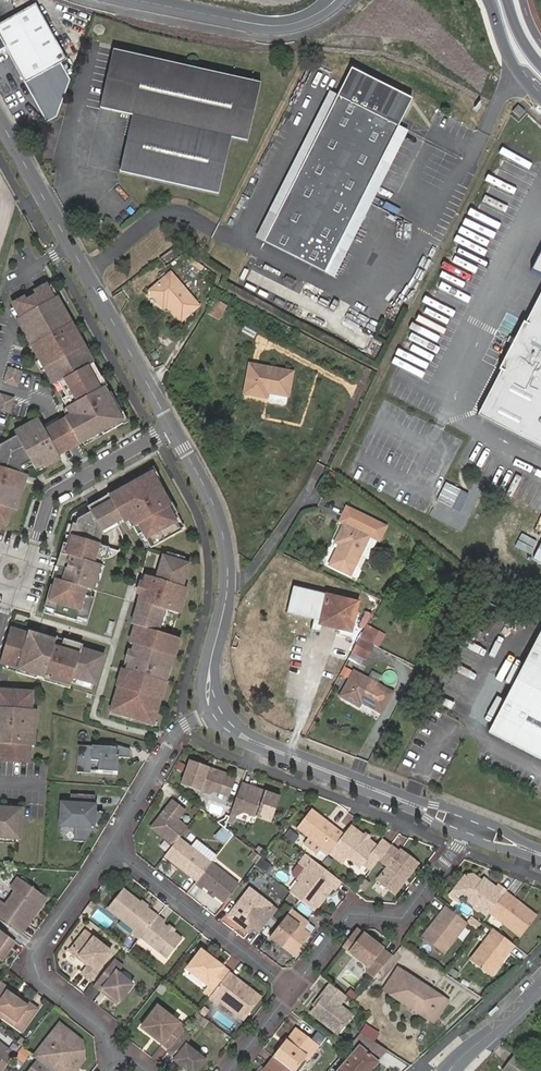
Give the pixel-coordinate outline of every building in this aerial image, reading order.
[(24,87),(66,63),(34,7),(0,27),(0,55),(5,53),(24,87)] [(107,32),(102,25),(95,27),(93,32),(97,37),(99,39),(105,37),(107,32)] [(260,85),(172,65),(160,67),(161,62),(157,61),(143,63),(144,58),(140,57),(128,59),(128,55),(111,50),(98,109),(130,116),(120,175),(217,197),(230,139),(247,143),(260,85)] [(347,74),(264,241),(325,272),(410,105),(347,74)] [(166,266),(185,253),(177,248),(170,249),(160,258),(166,266)] [(253,265),(246,280),(294,302),(301,287),(253,265)] [(197,307),(169,274),(148,293),(163,310),(167,307),(180,322),(197,307)] [(93,360),(76,329),(62,305),(49,281),(26,294),(12,301),(39,350),(48,365),(60,387),(95,367),(92,360),(93,360)] [(325,289),(319,303),(328,307),(334,293),(325,289)] [(478,415),(540,447),(540,293),(526,323),(523,321),(499,369),(501,370),(478,415)] [(214,304),(207,314),(217,322),(225,312),(214,304)] [(292,372),(249,365),(244,394),(265,398),(266,393),(288,396),(292,372)] [(22,371),(7,366),(3,383),(18,387),(22,371)] [(72,433),(119,407),(101,375),(100,375),(95,367),(60,387),(72,409),(61,415),(72,433)] [(0,393),(0,410),(11,413),(15,397),(0,393)] [(27,472),(19,470),(21,463),(30,459),(36,469),(60,456),(58,452),(72,444),(78,441),(80,444),(126,419),(119,407),(72,433),(61,415),(56,418),(45,424),(39,412),(15,425),(17,429),(0,439),(0,493),(19,499),(27,472)] [(102,528),(120,518),(122,520),(128,517),(137,533),(141,531),(150,546),(180,529),(172,514),(176,511),(156,475),(154,478),(155,474),(151,467),(106,492),(107,493),(86,505),(89,510),(76,517),(75,523),(71,522),(68,534),(71,535),(69,543),(65,542),(58,566),(62,567),(56,585),(53,584),(46,606),(56,609),(55,613),(78,620),(79,616),(89,619),(96,597),(93,596),(95,590),(98,591),(111,547),(101,544),(104,531),(102,528)] [(438,500),(461,511),(470,493),(447,482),(438,500)] [(12,506),(16,507),(19,499),(0,493),(0,521),(7,523),(12,506)] [(340,523),(345,525),(335,543),(340,546),(330,566),(355,578),(374,539),(383,544),(390,532),(347,511),(340,523)] [(515,547),(531,554),(537,540),(521,533),(515,547)] [(177,613),(180,601),(177,600),(188,563),(161,555),(154,577),(145,574),(142,582),(139,581),(136,592),(139,593),(131,623),(140,626),(157,631),(164,609),(177,613)] [(319,625),(326,595),(292,587),(286,613),(312,619),(310,630),(318,632),(319,625)] [(358,602),(326,595),(319,625),(351,632),(358,602)] [(172,661),(177,645),(172,644),(175,636),(157,631),(140,626),(138,634),(134,633),(129,649),(172,661)] [(95,684),(104,655),(81,649),(82,645),(45,634),(44,638),(38,636),(39,632),(29,630),(28,634),(11,629),(1,663),(18,668),(17,673),(70,688),(73,677),(95,684)] [(364,658),(372,645),(359,638),(351,651),(364,658)] [(493,734),(540,759),(540,642),(493,734)] [(154,721),(172,661),(129,649),(111,708),(123,712),(122,715),(142,721),(143,718),(154,721)] [(346,683),(383,704),(389,693),(352,672),(346,683)] [(377,714),(383,704),(346,683),(338,697),(355,707),(358,703),(377,714)] [(36,709),(31,709),(33,692),(0,689),(0,760),(29,762),(30,745),(33,746),(36,709)] [(116,773),(115,759),(126,759),(126,750),(111,745),(111,748),(88,749),(74,750),(75,776),(89,776),(89,766),(105,766),(105,773),(116,773)] [(207,765),(189,759),(182,780),(209,790),(214,788),(228,793),(234,774),(216,768),(215,770),(206,767),(207,765)] [(105,773),(105,766),(89,766),(89,776),(116,776),(116,773),(105,773)] [(267,790),(241,780),(231,810),(235,812),(240,809),(241,808),(253,813),(257,811),(258,809),(270,813),(277,796),(266,792),(267,790)] [(85,847),(102,818),(94,817),(95,801),(71,799),(70,809),(62,809),(61,829),(75,830),(73,846),(85,847)] [(172,799),(151,827),(173,844),(179,836),(187,826),(177,818),(184,809),(172,799)] [(337,825),(311,806),(295,828),(320,846),(318,849),(326,855),(328,851),(340,834),(334,829),(337,825)] [(21,808),(0,807),(0,836),(19,838),(21,808)] [(224,815),(216,819),(225,827),(229,814),(225,813),(224,815)] [(376,845),(349,823),(344,830),(340,834),(328,851),(344,861),(348,856),(360,865),(363,861),(371,868),(379,858),(390,844),(381,838),(376,845)] [(344,830),(337,825),(334,829),(340,834),(344,830)] [(228,833),(222,828),(217,835),(223,840),(228,833)] [(285,838),(298,845),(303,836),(290,829),(285,838)] [(210,862),(179,836),(173,844),(165,854),(196,880),(210,862)] [(390,844),(379,858),(388,864),(378,878),(395,891),(418,861),(400,848),(399,850),(390,844)] [(254,849),(249,855),(255,860),(260,854),(254,849)] [(306,854),(301,860),(308,865),(312,859),(306,854)] [(263,870),(268,864),(261,859),(257,864),(263,870)] [(300,880),(290,892),(314,910),(333,886),(335,887),(340,880),(319,864),(312,859),(298,878),(300,880)] [(237,884),(210,862),(196,880),(195,882),(202,888),(204,886),(209,891),(214,894),(223,902),(237,884)] [(365,865),(357,871),(362,878),(370,872),(365,865)] [(481,909),(488,914),(490,910),(505,891),(498,885),(497,887),(484,877),(482,880),(473,873),(465,874),(455,889),(467,898),(475,904),(475,906),(479,909),(481,909)] [(20,877),(12,888),(17,891),(7,904),(3,902),(0,905),(0,916),(21,931),(27,922),(29,924),(48,897),(20,877)] [(252,927),(258,932),(276,909),(249,888),(228,916),(248,932),(252,927)] [(141,937),(158,915),(124,889),(109,909),(135,929),(133,933),(140,938),(141,937)] [(536,914),(505,891),(490,910),(521,934),(536,914)] [(447,905),(423,935),(444,951),(467,921),(447,905)] [(308,921),(291,908),(269,936),(293,955),(310,933),(303,928),(308,921)] [(106,929),(113,921),(98,909),(92,917),(106,929)] [(165,921),(158,915),(141,937),(168,957),(183,938),(173,931),(168,927),(163,923),(165,921)] [(476,928),(480,923),(471,916),(467,921),(476,928)] [(27,922),(21,931),(23,932),(29,924),(27,922)] [(385,949),(357,926),(342,945),(365,963),(366,971),(374,977),(390,958),(383,952),(385,949)] [(492,973),(515,943),(494,928),(471,958),(492,973)] [(0,929),(0,958),(3,960),(17,941),(0,929)] [(87,930),(72,950),(86,961),(88,959),(92,962),(84,972),(93,979),(104,965),(102,964),(113,951),(87,930)] [(249,936),(253,939),(250,944),(258,949),(265,938),(253,930),(249,936)] [(392,955),(385,949),(383,952),(390,958),(392,955)] [(200,950),(186,968),(214,990),(228,971),(200,950)] [(124,964),(116,958),(96,983),(120,1002),(135,983),(119,971),(124,964)] [(397,968),(384,988),(434,1021),(447,1001),(397,968)] [(261,996),(228,971),(214,990),(208,998),(217,1005),(219,1002),(243,1020),(261,996)] [(84,990),(90,982),(83,977),(78,985),(84,990)] [(344,996),(329,983),(319,996),(321,998),(309,1012),(334,1033),(349,1015),(337,1005),(344,996)] [(7,986),(0,998),(0,1001),(2,1002),(0,1005),(0,1007),(7,1012),(4,1016),(25,1030),(40,1008),(31,1003),(32,1002),(7,986)] [(351,999),(356,994),(350,989),(345,994),(351,999)] [(157,1006),(140,1027),(162,1044),(164,1041),(171,1046),(182,1031),(185,1028),(157,1006)] [(500,1010),(497,1006),(490,1013),(491,1015),(492,1017),(500,1010)] [(200,1025),(205,1020),(198,1014),(193,1021),(200,1025)] [(523,1026),(531,1036),(539,1027),(532,1018),(523,1026)] [(44,1059),(59,1070),(76,1070),(73,1069),(76,1065),(78,1067),(87,1057),(84,1054),(86,1051),(85,1044),(82,1041),(84,1039),(62,1021),(54,1033),(60,1038),(44,1059)] [(360,1024),(354,1031),(360,1034),(368,1039),(373,1031),(360,1024)] [(274,1056),(293,1070),(294,1070),(304,1058),(307,1060),(318,1046),(295,1028),(274,1056)] [(182,1031),(171,1046),(166,1053),(174,1058),(172,1060),(186,1070),(197,1070),(206,1060),(186,1044),(191,1037),(182,1031)] [(41,1057),(44,1059),(60,1038),(54,1033),(37,1054),(41,1057)] [(386,1050),(368,1039),(360,1034),(353,1042),(358,1046),(376,1062),(386,1050)] [(0,1040),(0,1068),(4,1070),(6,1070),(19,1054),(0,1040)] [(336,1070),(368,1070),(376,1062),(358,1046),(336,1070)] [(19,1067),(23,1070),(24,1070),(36,1061),(32,1056),(19,1067)] [(274,1056),(263,1070),(293,1070),(274,1056)] [(41,1057),(30,1070),(59,1070),(44,1059),(41,1057)] [(513,1057),(503,1070),(534,1070),(513,1057)]
